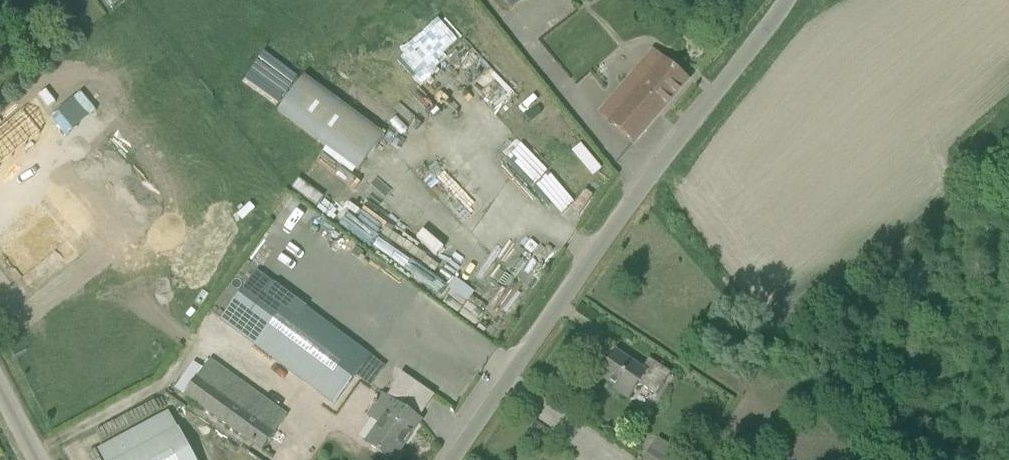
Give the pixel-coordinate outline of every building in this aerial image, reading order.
[(111,9),(122,0),(104,0),(111,9)] [(396,58),(421,82),(461,39),(436,16),(396,58)] [(264,50),(244,77),(278,103),(299,76),(264,50)] [(599,113),(635,143),(688,81),(663,60),(663,61),(652,52),(635,73),(634,72),(599,113)] [(278,112),(343,160),(359,172),(385,136),(304,76),(278,112)] [(41,135),(23,112),(0,131),(0,167),(41,135)] [(299,180),(292,189),(317,207),(324,198),(299,180)] [(295,200),(285,212),(314,234),(323,221),(295,200)] [(49,218),(0,257),(21,283),(70,244),(49,218)] [(334,405),(370,357),(258,272),(221,321),(334,405)] [(617,387),(615,389),(629,399),(636,388),(642,386),(656,396),(664,385),(616,353),(601,376),(617,387)] [(184,396),(262,452),(287,417),(210,361),(184,396)] [(390,459),(394,459),(413,434),(414,434),(420,425),(419,424),(421,422),(418,420),(434,397),(402,375),(393,388),(394,389),(387,399),(382,395),(368,416),(380,424),(366,444),(390,459)] [(169,413),(99,450),(104,459),(194,459),(178,430),(169,413)] [(652,447),(643,459),(672,459),(652,447)]
